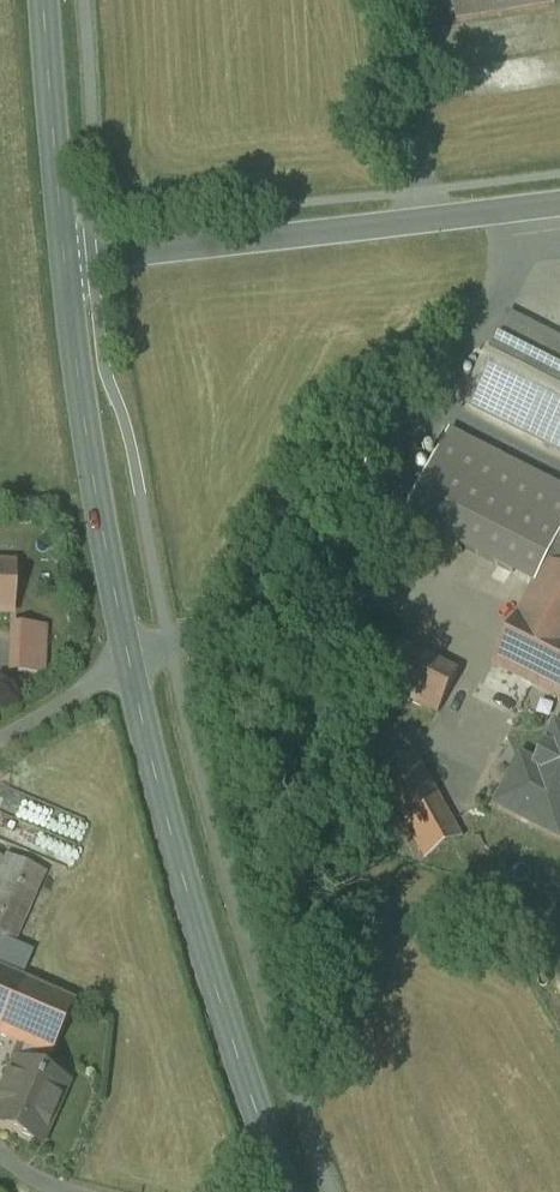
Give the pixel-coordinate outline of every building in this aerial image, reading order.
[(457,20),(556,4),(555,0),(454,0),(457,20)] [(510,315),(465,403),(559,452),(559,340),(510,315)] [(480,367),(474,364),(471,370),(477,373),(480,367)] [(475,376),(469,373),(466,379),(472,383),(475,376)] [(450,432),(406,519),(536,586),(536,585),(549,563),(559,542),(559,487),(450,432)] [(437,454),(430,451),(427,457),(434,461),(437,454)] [(549,563),(536,585),(536,586),(495,666),(559,698),(559,568),(549,563)] [(0,566),(0,613),(11,614),(13,566),(0,566)] [(44,629),(10,628),(8,672),(42,673),(44,629)] [(459,674),(400,644),(380,682),(440,713),(459,674)] [(527,788),(513,781),(515,777),(514,776),(499,807),(559,838),(559,729),(557,727),(527,788)] [(462,839),(415,754),(382,773),(429,857),(462,839)] [(0,875),(0,969),(20,978),(32,951),(15,943),(45,873),(8,856),(0,875)] [(23,1047),(51,1059),(76,1002),(20,978),(0,969),(0,1037),(23,1047)] [(23,1047),(17,1062),(16,1061),(0,1097),(0,1126),(41,1144),(68,1084),(44,1073),(50,1060),(50,1059),(23,1047)]
